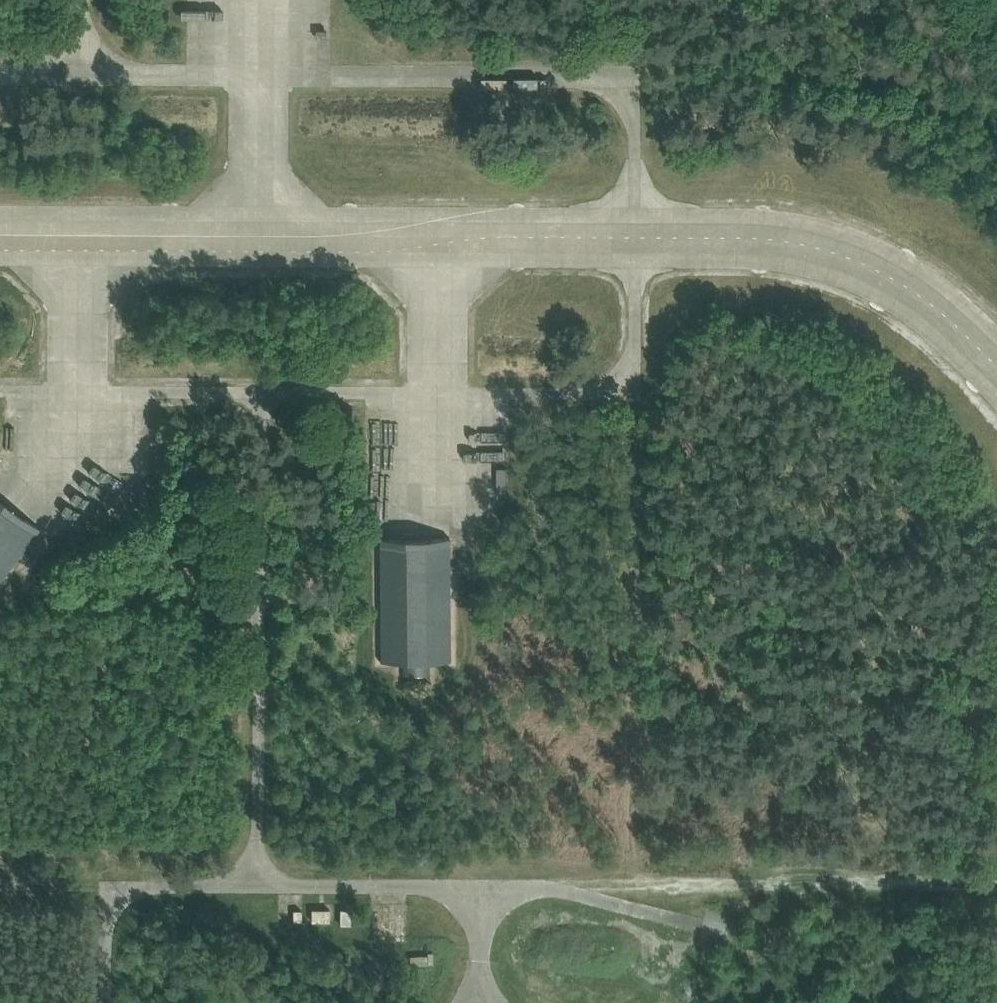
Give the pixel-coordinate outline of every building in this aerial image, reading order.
[(12,567),(40,528),(0,498),(0,583),(12,567)] [(450,537),(380,538),(380,600),(380,605),(380,611),(380,619),(381,661),(401,661),(401,675),(416,675),(431,675),(431,661),(451,661),(451,607),(450,573),(450,537)] [(330,921),(330,909),(312,909),(312,921),(330,921)] [(351,924),(351,909),(341,909),(341,924),(351,924)] [(428,954),(410,955),(411,967),(416,967),(416,965),(434,963),(433,951),(428,952),(428,954)]
